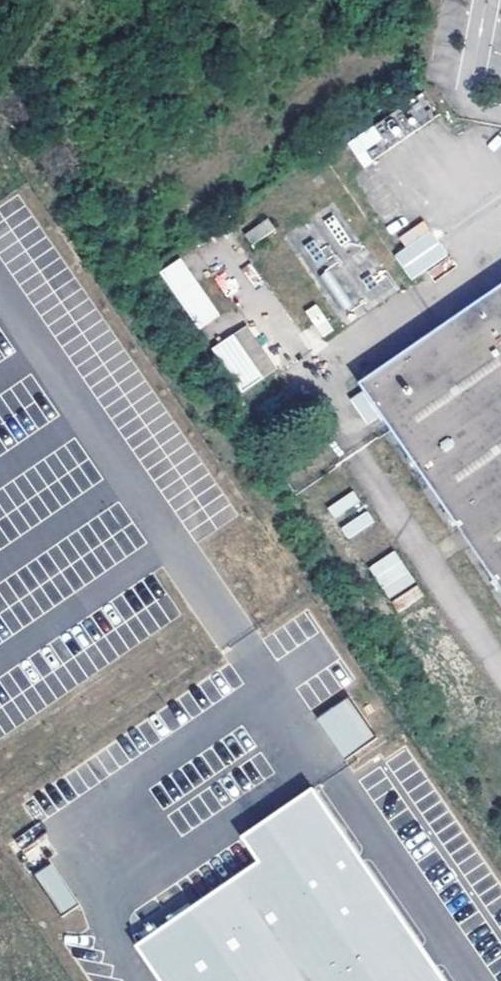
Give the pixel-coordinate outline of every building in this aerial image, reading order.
[(441,115),(425,92),(350,144),(365,167),(441,115)] [(276,229),(269,218),(246,234),(254,245),(276,229)] [(423,220),(398,238),(405,247),(393,255),(411,281),(448,255),(423,220)] [(220,314),(183,259),(162,273),(200,328),(220,314)] [(321,277),(346,311),(363,299),(338,265),(321,277)] [(361,383),(500,588),(500,288),(361,383)] [(316,303),(304,311),(323,338),(335,329),(316,303)] [(264,378),(235,335),(214,349),(244,392),(264,378)] [(352,491),(327,507),(336,520),(361,505),(352,491)] [(367,510),(340,527),(348,539),(374,522),(367,510)] [(394,549),(368,566),(389,598),(415,581),(394,549)] [(392,598),(397,610),(423,598),(418,586),(392,598)] [(317,719),(346,761),(378,738),(349,696),(317,719)] [(159,980),(446,980),(314,788),(242,837),(260,863),(136,947),(159,980)] [(34,877),(62,918),(80,906),(51,865),(34,877)]
